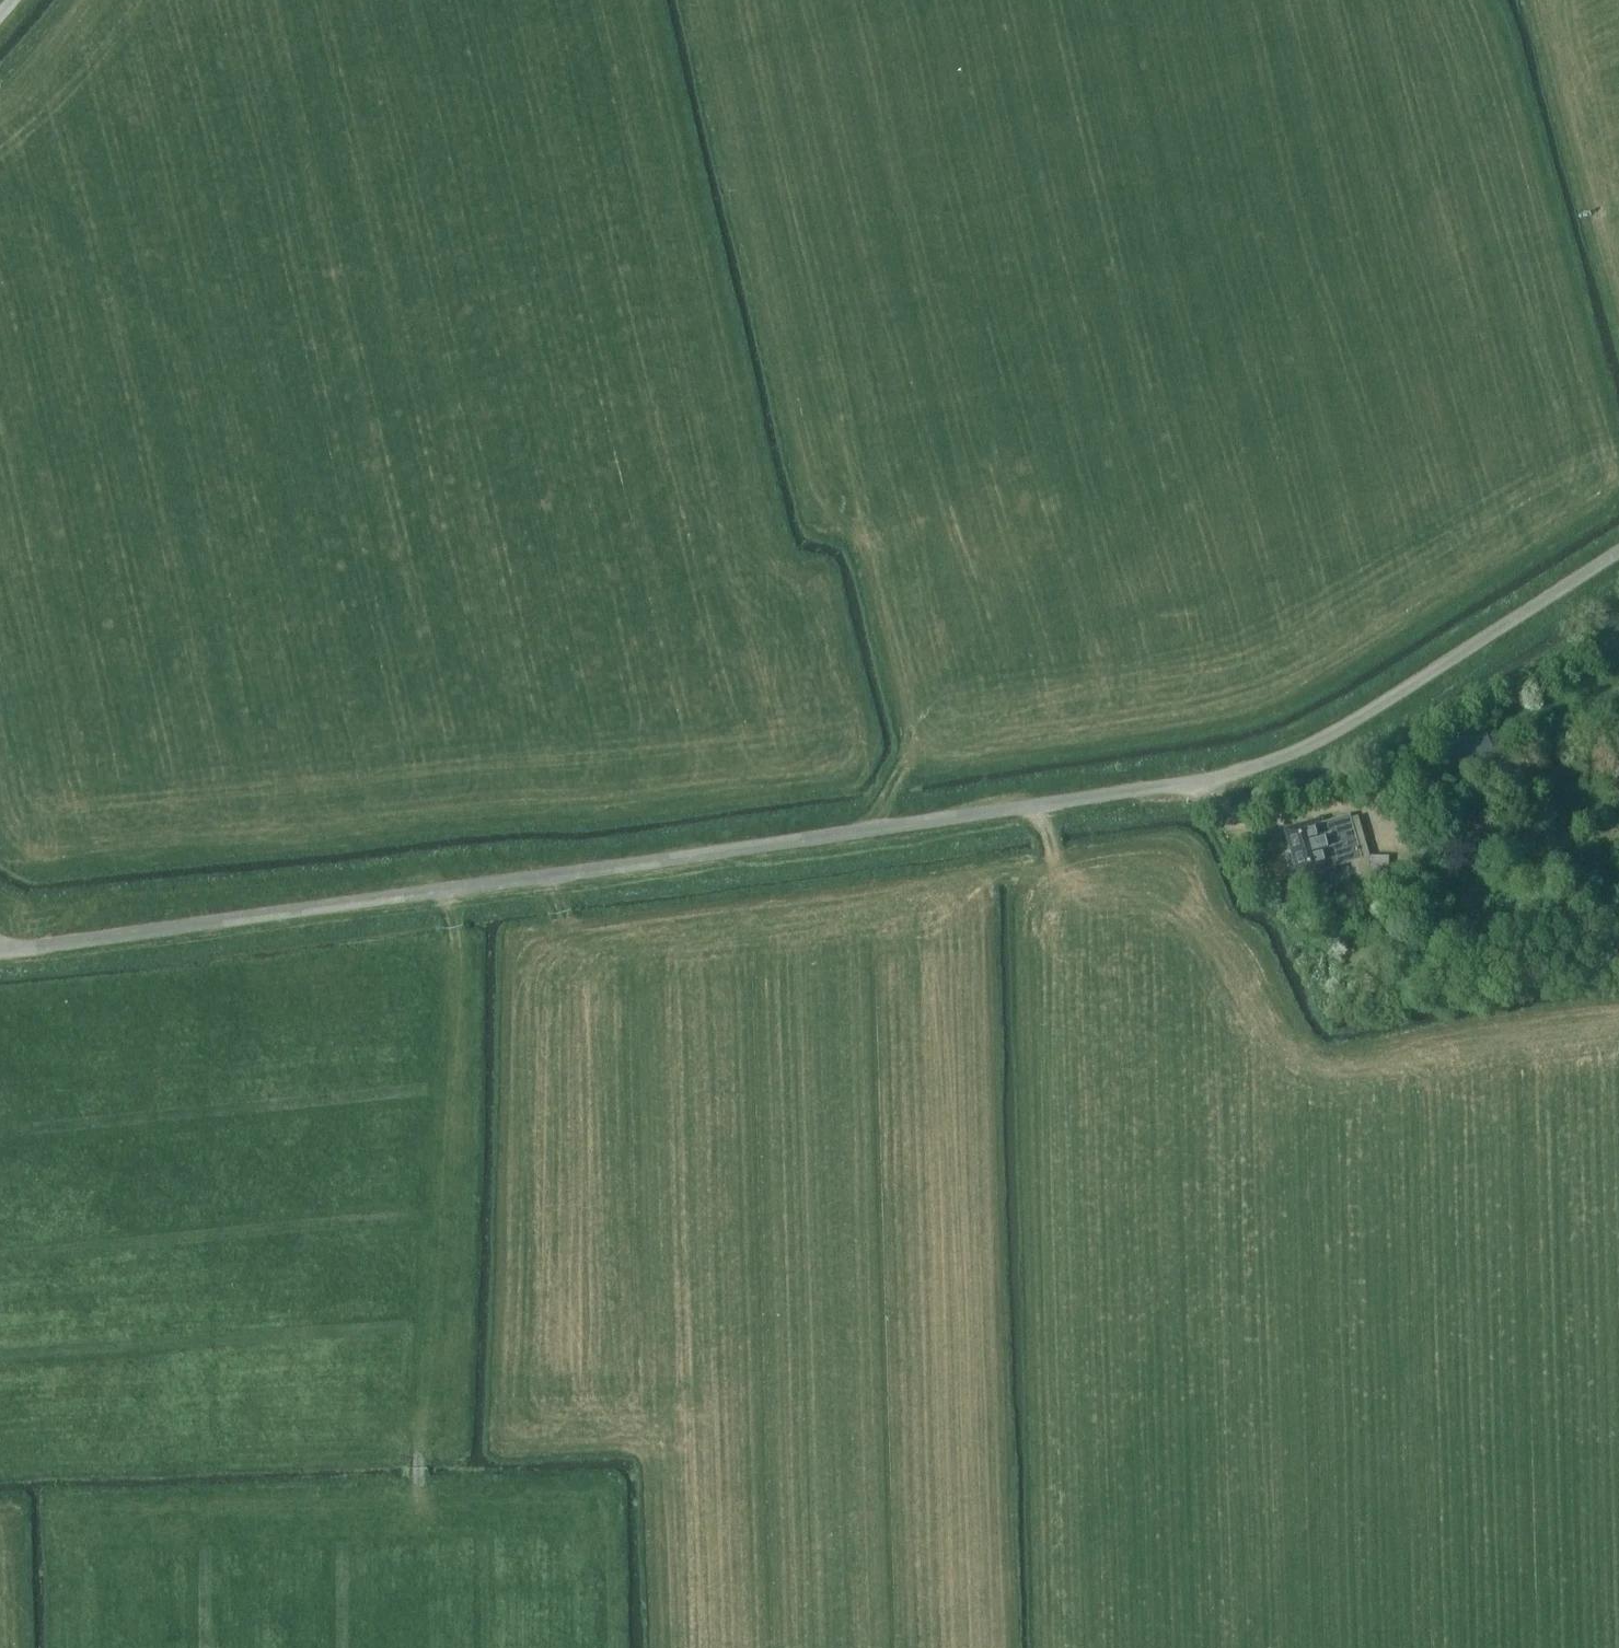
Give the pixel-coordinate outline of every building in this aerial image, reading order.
[(1435,784),(1496,763),(1484,729),(1466,735),(1467,737),(1424,752),(1435,784)] [(1349,817),(1321,826),(1320,821),(1284,832),(1298,877),(1361,857),(1349,817)]
